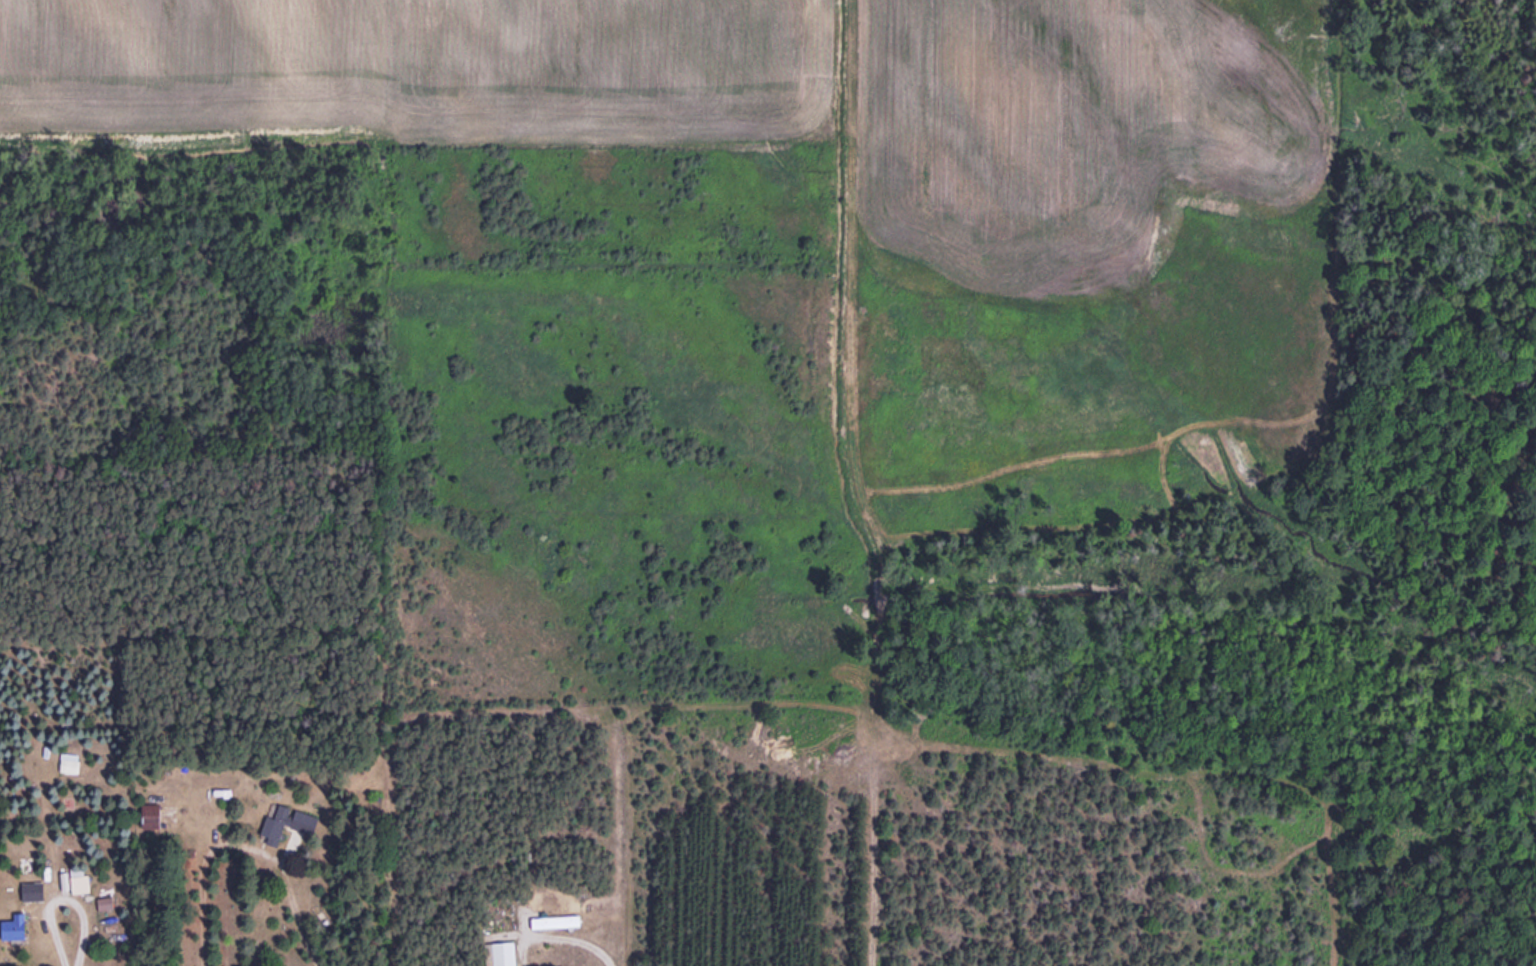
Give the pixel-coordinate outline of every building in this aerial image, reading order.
[(271,843),(281,846),(290,807),(270,802),(262,835),(272,837),(271,843)] [(141,828),(172,828),(172,804),(141,804),(141,828)] [(322,817),(297,810),(292,829),(317,836),(322,817)] [(74,876),(75,894),(91,892),(90,875),(74,876)] [(44,882),(24,882),(24,900),(44,900),(44,882)] [(4,939),(27,939),(27,913),(15,913),(15,919),(4,919),(4,939)] [(583,927),(582,915),(530,917),(531,929),(583,927)] [(495,942),(495,965),(516,965),(516,942),(495,942)]
